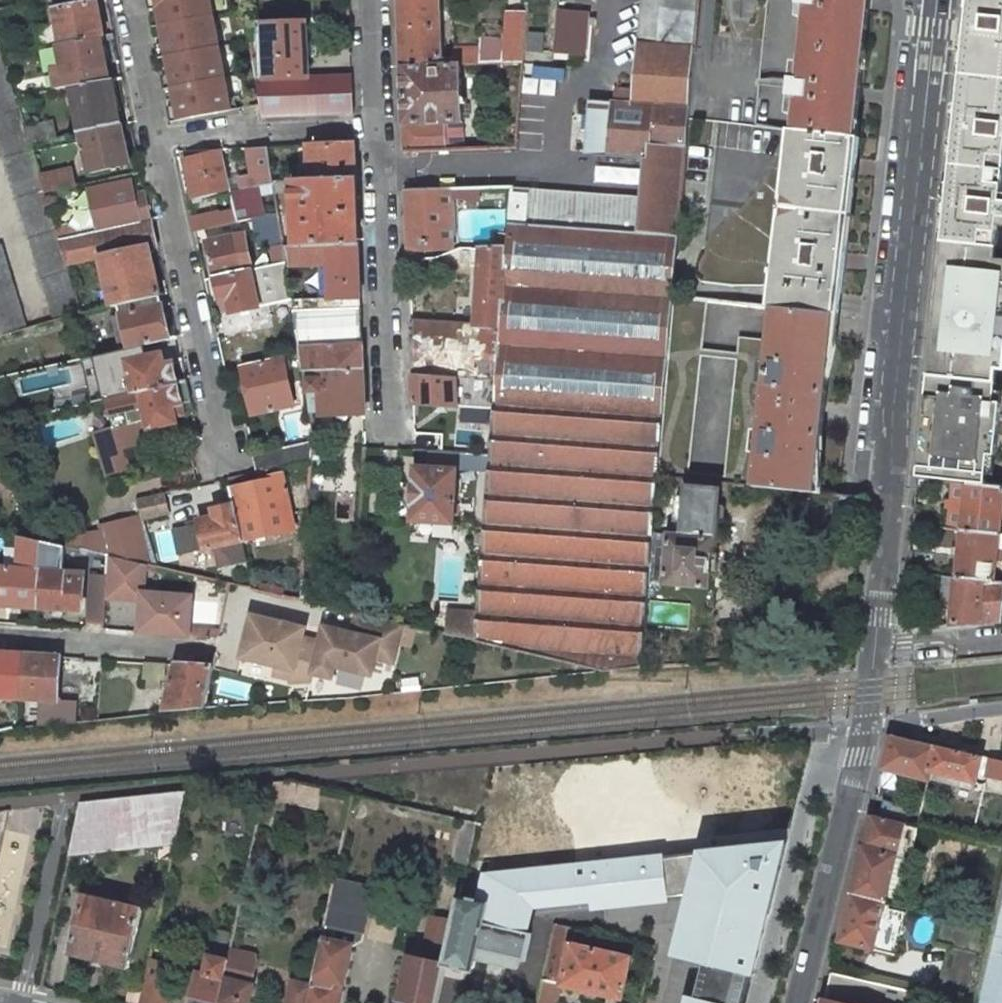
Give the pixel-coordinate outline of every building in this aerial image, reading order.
[(57,23),(38,27),(42,47),(49,46),(101,37),(104,36),(97,1),(90,2),(89,0),(53,0),(57,23)] [(149,8),(158,7),(161,24),(212,14),(210,0),(147,0),(149,8)] [(297,23),(306,23),(350,21),(349,0),(296,0),(297,23)] [(401,67),(441,64),(452,64),(452,58),(441,59),(439,0),(399,0),(401,67)] [(635,90),(615,89),(614,103),(689,109),(699,0),(642,0),(635,90)] [(702,119),(721,121),(756,125),(769,0),(714,0),(702,119)] [(799,18),(806,18),(801,63),(794,62),(789,115),(795,115),(794,130),(856,137),(870,0),(801,0),(799,18)] [(961,76),(1001,80),(1001,0),(969,0),(961,76)] [(590,12),(558,9),(554,54),(586,56),(590,12)] [(526,13),(507,11),(505,61),(523,60),(526,13)] [(167,56),(218,46),(212,14),(161,24),(164,41),(155,43),(158,58),(167,56)] [(297,23),(266,24),(266,47),(260,47),(260,60),(266,60),(267,80),(307,79),(306,23),(297,23)] [(101,37),(49,46),(53,68),(62,66),(66,88),(71,87),(109,80),(101,37)] [(54,321),(81,313),(67,265),(59,241),(55,228),(45,192),(41,181),(30,144),(25,128),(0,44),(0,140),(54,321)] [(173,88),(224,78),(218,46),(167,56),(170,72),(161,74),(164,90),(173,88)] [(481,47),(451,48),(452,58),(452,64),(461,64),(482,62),(481,47)] [(505,61),(497,62),(498,80),(521,83),(523,60),(505,61)] [(441,64),(401,67),(403,125),(404,151),(446,150),(445,124),(463,123),(461,64),(452,64),(441,64)] [(951,166),(1001,172),(1001,80),(961,76),(951,166)] [(170,122),(231,111),(224,78),(173,88),(176,105),(167,107),(170,122)] [(267,80),(257,80),(261,105),(261,108),(263,118),(353,114),(352,78),(307,79),(267,80)] [(109,80),(71,87),(79,134),(81,133),(120,125),(112,80),(109,80)] [(586,154),(643,158),(648,158),(649,144),(685,147),(688,118),(689,109),(614,103),(590,101),(586,154)] [(756,125),(721,121),(703,282),(733,286),(767,286),(773,286),(791,129),(756,125)] [(53,122),(25,128),(30,144),(56,139),(53,122)] [(120,125),(81,133),(89,172),(128,164),(120,125)] [(794,130),(791,129),(773,286),(770,307),(773,307),(830,314),(835,314),(856,137),(794,130)] [(354,144),(311,146),(313,180),(356,178),(355,162),(354,144)] [(678,235),(682,179),(685,147),(649,144),(648,158),(643,158),(640,197),(637,233),(678,235)] [(268,148),(249,148),(253,175),(241,178),(243,190),(232,193),(232,195),(236,212),(238,221),(253,218),(260,216),(255,186),(274,183),(274,181),(268,148)] [(222,152),(185,161),(195,204),(232,195),(232,193),(222,152)] [(943,243),(997,249),(1000,218),(1001,218),(1001,202),(1001,198),(1001,172),(951,166),(943,243)] [(79,172),(41,181),(45,192),(82,184),(79,172)] [(313,180),(292,181),(294,245),(358,245),(356,178),(313,180)] [(131,182),(90,191),(99,232),(140,223),(151,220),(145,194),(134,196),(131,182)] [(451,190),(406,191),(407,223),(408,253),(415,252),(415,260),(427,259),(427,243),(454,242),(451,190)] [(535,225),(637,233),(640,197),(538,190),(535,225)] [(512,193),(510,224),(526,225),(529,194),(512,193)] [(236,212),(192,220),(194,231),(238,221),(236,212)] [(260,216),(253,218),(258,248),(270,246),(274,266),(287,263),(284,246),(279,213),(260,216)] [(77,237),(59,241),(67,265),(101,258),(101,257),(150,247),(150,248),(157,246),(151,220),(140,223),(99,232),(77,237)] [(74,224),(55,228),(59,241),(77,237),(74,224)] [(526,225),(510,224),(507,247),(501,328),(496,380),(495,396),(490,456),(489,469),(477,613),(477,618),(475,641),(604,672),(607,671),(641,668),(648,582),(652,533),(657,477),(672,296),(678,235),(637,233),(535,225),(526,225)] [(233,236),(207,242),(214,278),(241,273),(234,242),(233,236)] [(249,271),(243,240),(234,242),(241,273),(249,271)] [(943,243),(938,289),(948,290),(947,298),(937,297),(929,376),(994,383),(995,383),(999,348),(1001,348),(1001,262),(995,261),(997,249),(943,243)] [(25,330),(0,244),(0,337),(25,330)] [(294,245),(284,246),(287,263),(287,265),(326,265),(327,299),(317,299),(317,310),(360,309),(360,298),(358,245),(294,245)] [(150,247),(101,257),(101,258),(112,306),(118,305),(160,296),(150,248),(150,247)] [(507,247),(475,248),(474,266),(478,266),(475,326),(501,328),(507,247)] [(287,263),(274,266),(278,292),(291,289),(287,265),(287,263)] [(241,273),(214,278),(219,299),(227,297),(230,314),(259,308),(251,271),(249,271),(241,273)] [(160,296),(118,305),(122,321),(115,322),(118,338),(125,337),(128,348),(170,339),(160,296)] [(703,300),(672,296),(657,477),(688,480),(703,300)] [(363,369),(360,309),(317,310),(317,299),(293,300),(301,355),(304,372),(315,371),(363,369)] [(830,314),(773,307),(770,340),(767,361),(762,360),(760,383),(765,384),(760,430),(755,430),(752,453),(757,454),(754,487),(811,493),(817,437),(822,437),(827,391),(822,391),(830,314)] [(475,326),(411,322),(412,361),(413,374),(496,380),(501,328),(475,326)] [(770,340),(736,336),(723,483),(754,487),(757,454),(752,453),(755,430),(760,430),(765,384),(760,383),(762,360),(767,361),(770,340)] [(161,353),(126,361),(133,393),(176,383),(172,363),(164,365),(161,353)] [(283,358),(242,367),(251,415),(293,406),(283,358)] [(0,378),(0,397),(51,385),(47,367),(0,378)] [(363,369),(315,371),(315,378),(305,379),(308,393),(310,410),(317,410),(317,413),(364,411),(363,369)] [(496,380),(413,374),(414,404),(458,407),(457,393),(495,396),(496,380)] [(994,383),(929,376),(918,479),(952,482),(983,485),(986,456),(996,457),(1001,404),(991,403),(994,383)] [(149,429),(177,423),(173,406),(191,402),(186,381),(176,383),(133,393),(106,399),(111,416),(144,408),(146,418),(149,429)] [(994,383),(991,403),(1001,404),(1001,399),(1001,391),(996,391),(997,383),(995,383),(994,383)] [(114,428),(139,420),(146,418),(144,408),(111,416),(114,428)] [(94,434),(107,474),(128,468),(122,450),(146,443),(142,431),(139,420),(114,428),(94,434)] [(313,442),(253,455),(257,472),(257,473),(312,461),(313,442)] [(490,456),(430,451),(428,467),(414,466),(410,521),(453,525),(457,469),(457,467),(489,469),(490,456)] [(996,457),(986,456),(983,485),(986,486),(987,475),(994,476),(996,457)] [(246,475),(228,479),(234,505),(242,541),(294,530),(282,474),(266,478),(266,481),(248,485),(246,475)] [(952,482),(948,528),(961,529),(998,533),(1001,493),(1001,487),(986,486),(983,485),(952,482)] [(720,489),(686,486),(685,497),(678,496),(676,515),(683,516),(681,535),(652,533),(648,582),(709,588),(713,540),(715,540),(720,489)] [(169,513),(164,494),(136,500),(141,516),(142,520),(169,513)] [(242,541),(234,505),(213,509),(215,517),(198,521),(200,526),(175,531),(180,554),(215,547),(219,566),(246,561),(242,541)] [(129,561),(140,563),(144,564),(156,567),(142,520),(141,516),(101,525),(111,557),(129,561)] [(927,526),(913,524),(912,534),(926,535),(927,526)] [(961,529),(957,577),(995,581),(997,549),(1001,549),(1001,534),(998,533),(961,529)] [(22,536),(18,568),(0,567),(0,605),(38,607),(42,541),(37,539),(22,536)] [(85,573),(60,571),(61,545),(42,541),(38,607),(82,611),(85,573)] [(127,598),(129,561),(111,557),(108,556),(107,576),(105,597),(127,598)] [(141,592),(144,564),(140,563),(129,561),(127,598),(141,599),(141,592)] [(249,574),(200,563),(197,577),(230,584),(249,589),(252,590),(249,574)] [(107,576),(90,575),(87,621),(104,622),(105,597),(107,576)] [(957,577),(951,625),(1000,621),(1001,597),(1001,582),(995,581),(957,577)] [(301,582),(289,581),(287,598),(299,600),(301,582)] [(190,636),(193,595),(141,592),(141,599),(139,632),(190,636)] [(477,618),(477,613),(449,611),(447,635),(475,641),(477,618)] [(332,666),(368,674),(372,657),(378,632),(395,636),(398,624),(354,613),(354,614),(350,634),(322,627),(318,643),(310,674),(329,678),(332,666)] [(239,658),(274,665),(291,669),(289,679),(288,681),(309,681),(310,674),(318,643),(295,637),(297,627),(249,616),(239,658)] [(390,661),(395,636),(378,632),(372,657),(390,661)] [(0,652),(0,697),(20,698),(23,654),(0,652)] [(61,656),(23,654),(20,698),(41,700),(38,726),(76,723),(77,700),(58,698),(61,656)] [(166,663),(145,662),(144,679),(148,679),(147,687),(160,688),(161,680),(165,680),(166,663)] [(212,666),(177,664),(164,713),(205,708),(212,666)] [(272,675),(289,679),(291,669),(274,665),(272,675)] [(896,736),(890,735),(882,769),(929,781),(929,779),(938,746),(918,741),(900,737),(896,736)] [(982,756),(938,746),(929,779),(974,790),(982,756)] [(990,758),(986,777),(1001,780),(1001,761),(990,758)] [(185,791),(80,802),(69,855),(86,853),(93,852),(174,844),(185,791)] [(909,806),(884,800),(879,818),(904,824),(909,806)] [(879,818),(870,815),(862,846),(897,855),(904,824),(879,818)] [(476,823),(462,820),(451,867),(465,870),(468,861),(476,823)] [(897,855),(862,846),(851,894),(885,902),(897,855)] [(672,892),(658,953),(674,957),(665,1002),(744,1002),(783,847),(577,867),(498,875),(464,878),(461,890),(486,894),(489,900),(520,907),(521,902),(543,907),(672,892)] [(334,880),(312,985),(308,1002),(332,1002),(334,992),(340,993),(342,984),(351,945),(352,935),(362,937),(369,904),(364,903),(367,888),(334,880)] [(486,894),(461,890),(454,924),(447,958),(470,963),(476,956),(478,951),(520,961),(521,953),(532,955),(543,907),(521,902),(520,907),(489,900),(486,894)] [(885,902),(851,894),(839,941),(873,950),(881,919),(902,925),(905,913),(884,908),(885,902)] [(142,909),(83,895),(69,954),(128,968),(142,909)] [(585,913),(559,907),(555,925),(573,929),(581,931),(585,913)] [(229,954),(238,913),(227,910),(218,952),(229,954)] [(430,919),(422,960),(409,957),(400,1002),(437,1002),(447,958),(454,924),(430,919)] [(573,929),(555,925),(546,967),(543,981),(561,985),(561,986),(622,1000),(632,954),(571,940),(573,931),(573,929)] [(209,950),(204,973),(199,972),(193,1002),(219,1002),(228,956),(229,954),(218,952),(209,950)] [(228,956),(219,1002),(250,1002),(253,985),(251,984),(256,962),(228,956)] [(940,988),(834,963),(831,974),(915,993),(937,998),(940,988)] [(915,993),(831,974),(824,1002),(913,1002),(915,993)] [(293,981),(288,1002),(308,1002),(312,985),(293,981)] [(129,990),(127,1002),(141,1002),(143,993),(129,990)]
